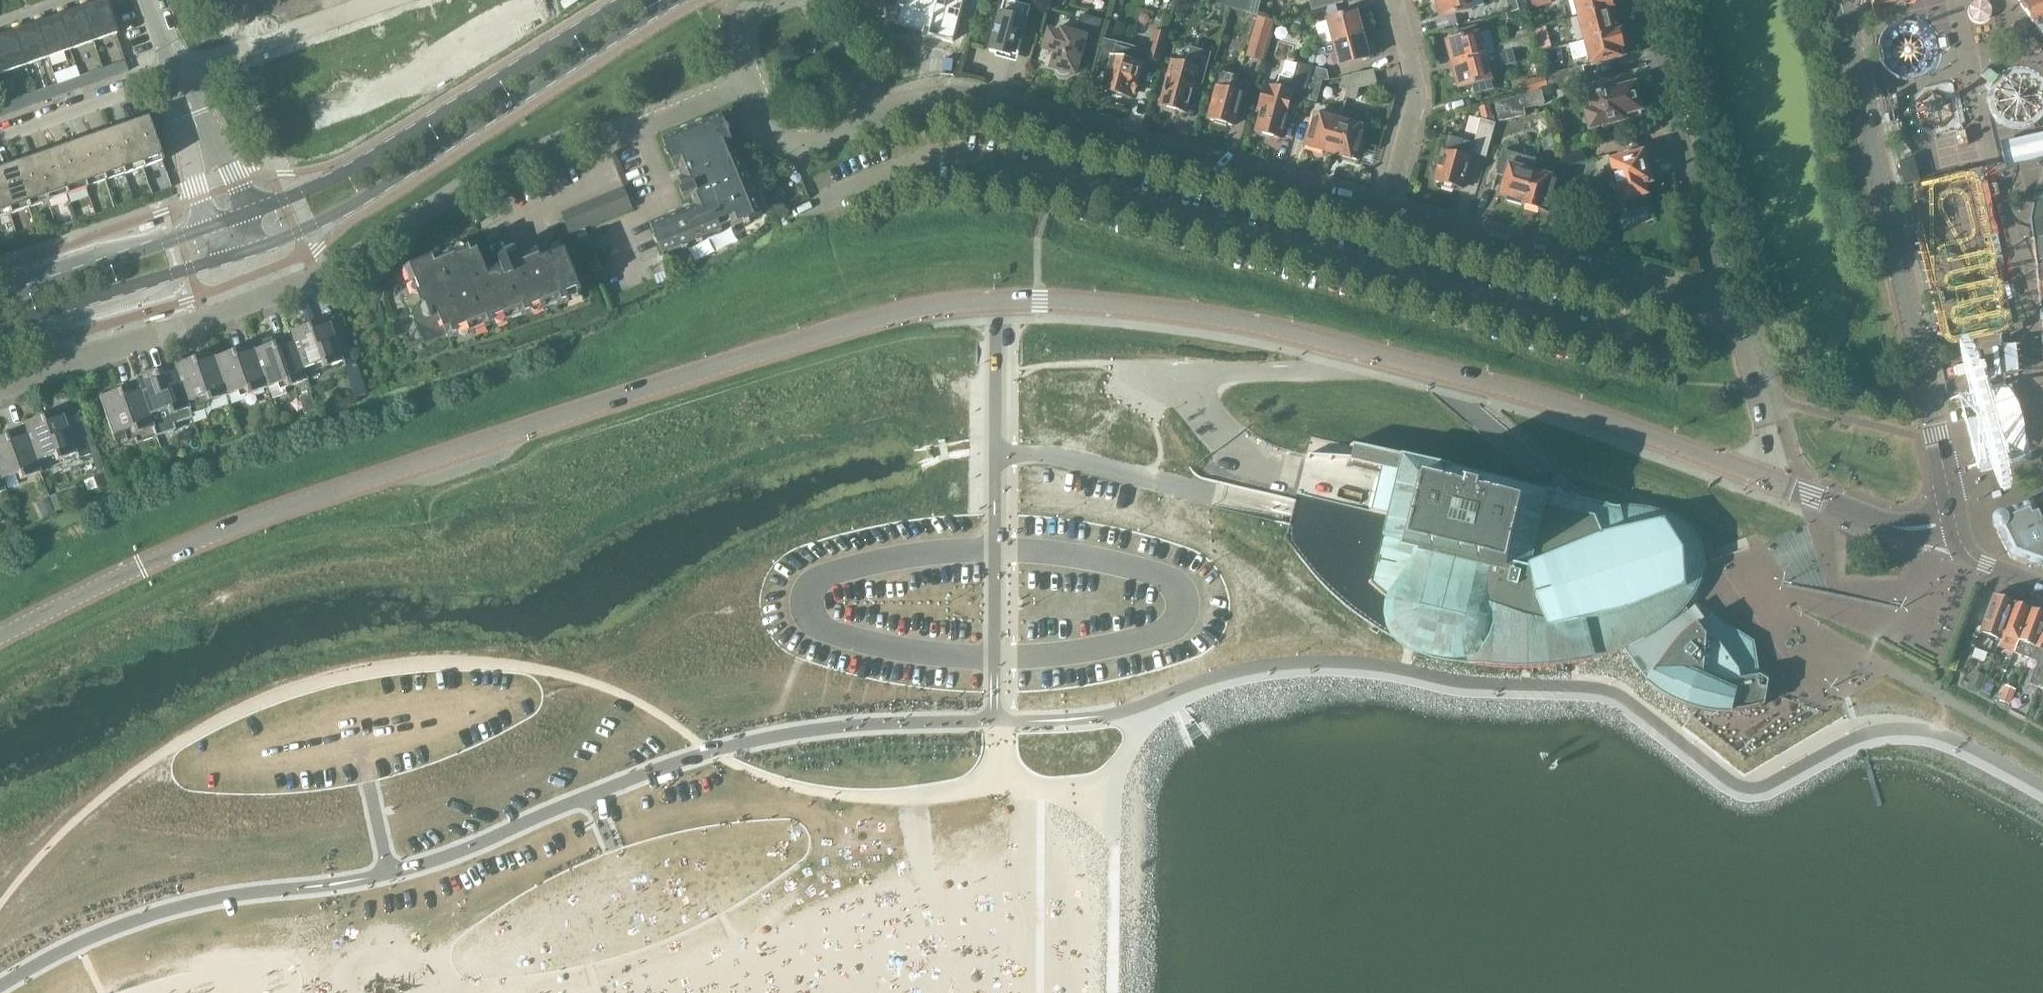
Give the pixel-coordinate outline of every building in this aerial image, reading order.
[(81,8),(94,43),(117,35),(105,0),(104,0),(89,5),(88,2),(81,5),(82,8),(81,8)] [(897,7),(901,8),(898,19),(930,28),(928,35),(936,37),(953,42),(965,0),(899,0),(897,7)] [(1233,10),(1236,0),(1224,0),(1222,6),(1233,10)] [(1245,13),(1248,0),(1236,0),(1233,10),(1245,13)] [(1245,13),(1256,16),(1261,0),(1248,0),(1245,13)] [(1344,3),(1343,0),(1309,0),(1312,11),(1344,3)] [(1440,19),(1473,10),(1470,0),(1435,0),(1440,19)] [(1511,12),(1527,8),(1525,0),(1508,0),(1511,12)] [(1533,9),(1552,3),(1551,0),(1530,0),(1533,9)] [(1579,17),(1614,8),(1612,0),(1575,0),(1579,17)] [(2036,25),(2042,22),(2042,0),(2028,0),(2020,3),(2036,25)] [(1337,5),(1326,8),(1329,19),(1340,17),(1337,5)] [(94,43),(81,8),(66,14),(65,10),(58,13),(59,16),(71,51),(94,43)] [(1579,17),(1585,41),(1620,32),(1614,8),(1579,17)] [(1036,9),(1030,32),(1040,35),(1046,12),(1036,9)] [(1016,11),(1014,17),(1000,13),(990,52),(1011,57),(1015,42),(1022,44),(1028,21),(1029,15),(1016,11)] [(1333,43),(1364,35),(1357,12),(1340,17),(1329,19),(1327,20),(1333,43)] [(1045,50),(1057,53),(1053,68),(1056,69),(1057,73),(1060,76),(1065,78),(1069,76),(1072,73),(1076,74),(1084,43),(1096,46),(1103,21),(1082,15),(1076,35),(1063,31),(1062,35),(1050,32),(1045,50)] [(71,51),(59,16),(44,22),(42,18),(35,21),(36,24),(48,59),(71,51)] [(1264,62),(1275,23),(1258,19),(1248,57),(1264,62)] [(48,59),(36,24),(21,30),(20,26),(12,29),(14,32),(13,32),(26,67),(48,59)] [(1494,45),(1490,30),(1479,33),(1477,26),(1459,31),(1460,38),(1446,42),(1447,45),(1445,48),(1446,53),(1450,55),(1452,65),(1511,49),(1537,42),(1533,28),(1523,31),(1524,37),(1494,45)] [(1155,31),(1147,58),(1161,62),(1168,35),(1155,31)] [(13,32),(0,37),(0,66),(3,75),(26,67),(13,32)] [(1590,59),(1592,66),(1627,57),(1620,32),(1585,41),(1571,45),(1576,62),(1590,59)] [(1194,35),(1190,47),(1206,54),(1211,42),(1194,35)] [(1336,55),(1339,67),(1370,59),(1369,57),(1373,56),(1375,53),(1373,46),(1370,44),(1366,45),(1364,35),(1333,43),(1318,47),(1316,54),(1327,57),(1336,55)] [(1549,36),(1538,39),(1541,51),(1552,48),(1549,36)] [(1106,41),(1098,70),(1108,73),(1103,91),(1129,98),(1130,92),(1136,94),(1142,68),(1140,67),(1144,51),(1106,41)] [(1458,86),(1459,89),(1474,85),(1477,94),(1494,89),(1488,67),(1514,60),(1511,49),(1452,65),(1455,76),(1453,79),(1455,84),(1458,86)] [(1191,94),(1192,94),(1196,83),(1204,85),(1212,57),(1192,51),(1188,66),(1173,62),(1161,107),(1165,108),(1164,111),(1175,114),(1176,111),(1186,114),(1191,94)] [(1549,52),(1541,54),(1545,67),(1552,65),(1549,52)] [(1262,111),(1257,133),(1259,134),(1261,136),(1269,138),(1271,137),(1281,139),(1290,107),(1301,110),(1304,99),(1308,85),(1313,68),(1297,64),(1293,81),(1280,77),(1277,88),(1265,85),(1258,110),(1262,111)] [(114,65),(102,69),(105,80),(118,75),(114,65)] [(1584,66),(1546,76),(1549,88),(1587,78),(1584,66)] [(1313,68),(1308,85),(1324,82),(1329,81),(1327,72),(1313,68)] [(1351,90),(1349,96),(1359,99),(1361,88),(1379,85),(1376,72),(1355,76),(1351,90)] [(91,73),(79,77),(83,87),(95,83),(91,73)] [(1221,75),(1209,120),(1216,122),(1215,124),(1226,127),(1226,125),(1233,127),(1246,82),(1221,75)] [(1546,76),(1521,82),(1524,94),(1549,88),(1546,76)] [(69,81),(57,85),(60,95),(72,91),(69,81)] [(1308,85),(1304,99),(1318,103),(1324,82),(1308,85)] [(1641,111),(1639,106),(1641,106),(1637,91),(1636,91),(1634,86),(1617,91),(1615,86),(1587,93),(1592,112),(1586,113),(1591,130),(1603,126),(1603,128),(1622,123),(1621,122),(1624,121),(1623,115),(1641,111)] [(46,89),(34,93),(38,103),(50,99),(46,89)] [(1496,104),(1501,123),(1525,117),(1524,110),(1544,105),(1541,92),(1496,104)] [(1383,95),(1381,99),(1383,103),(1387,105),(1391,103),(1392,99),(1391,95),(1387,93),(1383,95)] [(24,97),(11,101),(15,111),(27,107),(24,97)] [(318,115),(332,109),(328,99),(314,105),(318,115)] [(1491,105),(1480,108),(1483,120),(1492,118),(1493,118),(1491,105)] [(1331,153),(1340,121),(1316,114),(1312,129),(1310,128),(1305,146),(1331,153)] [(763,215),(723,115),(663,139),(684,191),(681,192),(685,200),(691,197),(695,207),(651,225),(663,255),(763,215)] [(163,161),(147,118),(128,124),(143,168),(163,161)] [(1455,187),(1462,189),(1472,155),(1486,159),(1496,124),(1482,120),(1475,144),(1448,138),(1445,152),(1444,151),(1435,182),(1442,184),(1442,187),(1454,191),(1455,187)] [(1340,121),(1331,153),(1358,161),(1363,143),(1361,142),(1365,127),(1340,121)] [(128,124),(109,131),(124,175),(143,168),(128,124)] [(105,181),(124,175),(109,131),(90,138),(105,181)] [(742,131),(731,135),(734,145),(746,141),(742,131)] [(1544,136),(1542,144),(1544,153),(1556,150),(1552,134),(1544,136)] [(90,138),(71,144),(86,188),(105,181),(90,138)] [(71,144),(52,151),(67,195),(86,188),(71,144)] [(1585,162),(1582,149),(1560,155),(1563,168),(1585,162)] [(52,151),(33,158),(48,201),(67,195),(52,151)] [(1533,172),(1536,160),(1503,151),(1497,174),(1506,177),(1501,195),(1507,197),(1506,201),(1524,206),(1533,172)] [(1611,162),(1611,163),(1607,164),(1613,186),(1617,185),(1622,202),(1647,195),(1644,187),(1649,186),(1648,184),(1652,183),(1643,153),(1611,162)] [(1855,157),(1845,159),(1848,171),(1857,169),(1855,157)] [(29,208),(48,201),(33,158),(14,164),(29,208)] [(1914,160),(1900,163),(1905,184),(1919,181),(1914,160)] [(29,208),(14,164),(0,169),(0,185),(10,214),(29,208)] [(2042,168),(2036,193),(2031,220),(2034,244),(2042,241),(2042,168)] [(1524,206),(1548,213),(1557,178),(1533,172),(1524,206)] [(10,214),(0,185),(0,218),(10,214)] [(614,193),(623,214),(633,209),(625,189),(614,193)] [(623,214),(614,193),(604,198),(612,218),(623,214)] [(612,218),(604,198),(594,202),(602,222),(612,218)] [(602,222),(594,202),(583,206),(591,226),(602,222)] [(591,226),(583,206),(573,210),(581,230),(591,226)] [(581,230),(573,210),(562,215),(570,235),(581,230)] [(588,233),(591,240),(606,235),(603,227),(588,233)] [(586,229),(577,233),(581,241),(589,238),(586,229)] [(2034,244),(2041,306),(2042,306),(2042,241),(2034,244)] [(501,264),(502,266),(488,272),(477,245),(467,249),(469,253),(457,257),(454,251),(405,270),(412,286),(418,283),(422,293),(419,294),(423,304),(416,307),(413,314),(426,345),(448,335),(449,339),(461,334),(459,331),(470,327),(472,333),(497,323),(496,320),(506,316),(509,322),(534,312),(532,309),(542,305),(545,311),(570,301),(567,294),(578,290),(579,294),(583,292),(566,251),(541,261),(544,271),(529,277),(519,252),(518,251),(517,250),(516,249),(515,249),(513,249),(512,249),(505,252),(507,256),(504,257),(503,258),(502,259),(502,260),(501,261),(501,262),(501,263),(501,264)] [(658,271),(674,266),(671,257),(655,261),(658,271)] [(331,330),(329,324),(311,331),(309,325),(289,332),(293,343),(302,370),(303,369),(320,363),(322,369),(342,362),(344,367),(355,364),(342,326),(331,330)] [(275,349),(273,344),(271,338),(251,345),(253,351),(266,388),(285,382),(287,388),(307,381),(303,369),(302,370),(293,343),(275,349)] [(266,388),(253,351),(235,357),(233,351),(213,358),(226,396),(245,389),(247,395),(266,388)] [(208,402),(226,396),(213,358),(195,364),(193,359),(173,366),(175,371),(187,403),(191,415),(205,410),(208,402)] [(139,390),(140,390),(149,416),(156,436),(177,429),(175,424),(192,418),(191,415),(187,403),(175,371),(157,378),(155,372),(135,379),(139,390)] [(140,390),(139,390),(121,396),(119,391),(99,397),(112,435),(131,429),(137,444),(157,437),(156,436),(149,416),(140,390)] [(36,461),(37,461),(54,455),(56,461),(75,454),(77,459),(91,454),(78,415),(65,420),(63,416),(44,423),(42,417),(22,424),(26,435),(27,435),(36,461)] [(27,435),(26,435),(9,441),(7,436),(0,438),(0,480),(1,480),(18,474),(20,480),(41,473),(37,461),(36,461),(27,435)] [(1290,525),(1287,539),(1301,559),(1315,575),(1330,591),(1346,605),(1363,619),(1380,630),(1395,638),(1415,647),(1436,655),(1462,662),(1484,666),(1506,668),(1527,668),(1549,667),(1570,664),(1591,659),(1613,653),(1625,648),(1649,682),(1648,685),(1649,686),(1650,685),(1651,687),(1652,686),(1662,694),(1672,700),(1683,705),(1689,707),(1701,710),(1714,712),(1726,713),(1738,712),(1748,710),(1759,707),(1765,705),(1767,692),(1769,682),(1758,675),(1753,647),(1747,644),(1711,617),(1715,616),(1714,614),(1707,618),(1700,622),(1692,627),(1688,622),(1683,616),(1688,612),(1686,605),(1692,596),(1694,593),(1699,583),(1701,576),(1703,569),(1703,564),(1703,558),(1702,551),(1701,547),(1700,546),(1697,541),(1693,534),(1688,529),(1683,525),(1682,524),(1673,519),(1662,515),(1652,512),(1637,509),(1633,509),(1621,509),(1621,508),(1618,509),(1585,501),(1574,513),(1552,494),(1552,493),(1545,492),(1515,484),(1361,447),(1350,445),(1350,447),(1355,448),(1352,459),(1307,455),(1296,502),(1291,525),(1290,525)] [(61,492),(50,497),(55,511),(67,506),(61,492)] [(48,498),(37,503),(42,516),(53,511),(48,498)] [(2033,504),(2042,525),(2042,500),(2033,504)] [(1992,524),(1992,526),(1994,528),(1997,531),(1997,532),(2011,559),(2042,571),(2042,525),(2033,504),(2003,516),(2002,517),(1999,517),(1996,517),(1993,520),(1992,524)] [(10,520),(7,526),(8,530),(18,526),(14,518),(10,520)] [(1994,656),(1998,647),(2014,602),(1995,595),(1975,648),(1994,656)] [(1998,647),(2013,653),(2031,608),(2014,602),(1998,647)] [(2031,659),(2042,626),(2042,612),(2031,608),(2013,653),(2031,659)] [(2038,687),(2042,674),(2042,626),(2031,659),(2039,662),(2030,684),(2038,687)] [(1974,675),(1970,686),(1980,690),(1984,680),(1974,675)] [(1986,682),(1981,692),(1990,696),(1995,686),(1993,685),(1986,682)] [(2006,687),(2000,701),(2009,705),(2015,690),(2006,687)]
